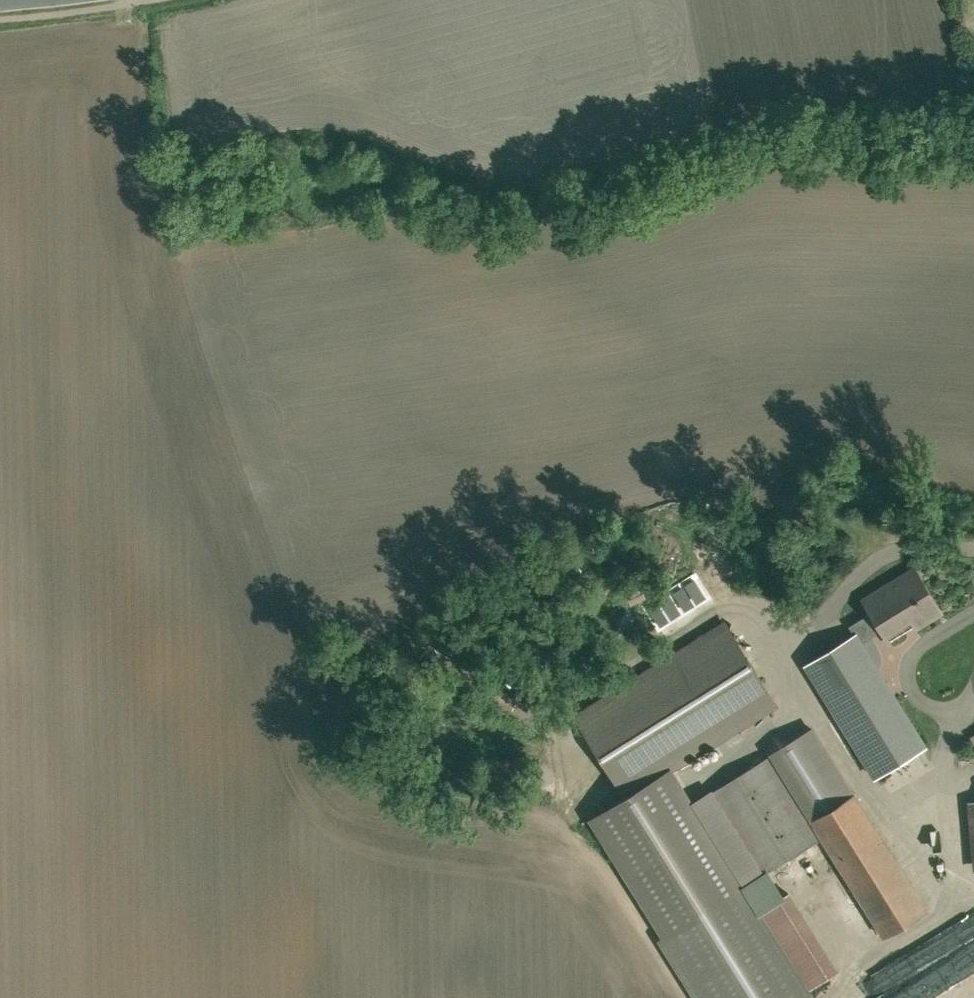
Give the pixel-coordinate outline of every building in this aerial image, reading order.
[(856,637),(861,644),(881,630),(888,642),(941,610),(917,571),(864,603),(871,613),(849,626),(856,637)] [(775,690),(727,614),(580,706),(628,782),(775,690)] [(856,637),(811,665),(878,774),(924,746),(861,644),(856,637)] [(775,742),(711,784),(764,865),(824,827),(812,807),(816,805),(775,742)] [(683,763),(596,817),(665,926),(661,929),(704,997),(807,997),(823,988),(815,976),(767,899),(683,763)] [(835,793),(812,807),(824,827),(883,924),(906,910),(835,793)] [(790,871),(806,862),(800,852),(784,861),(790,871)] [(793,883),(767,899),(815,976),(841,960),(793,883)] [(874,997),(973,997),(973,942),(874,997)]
